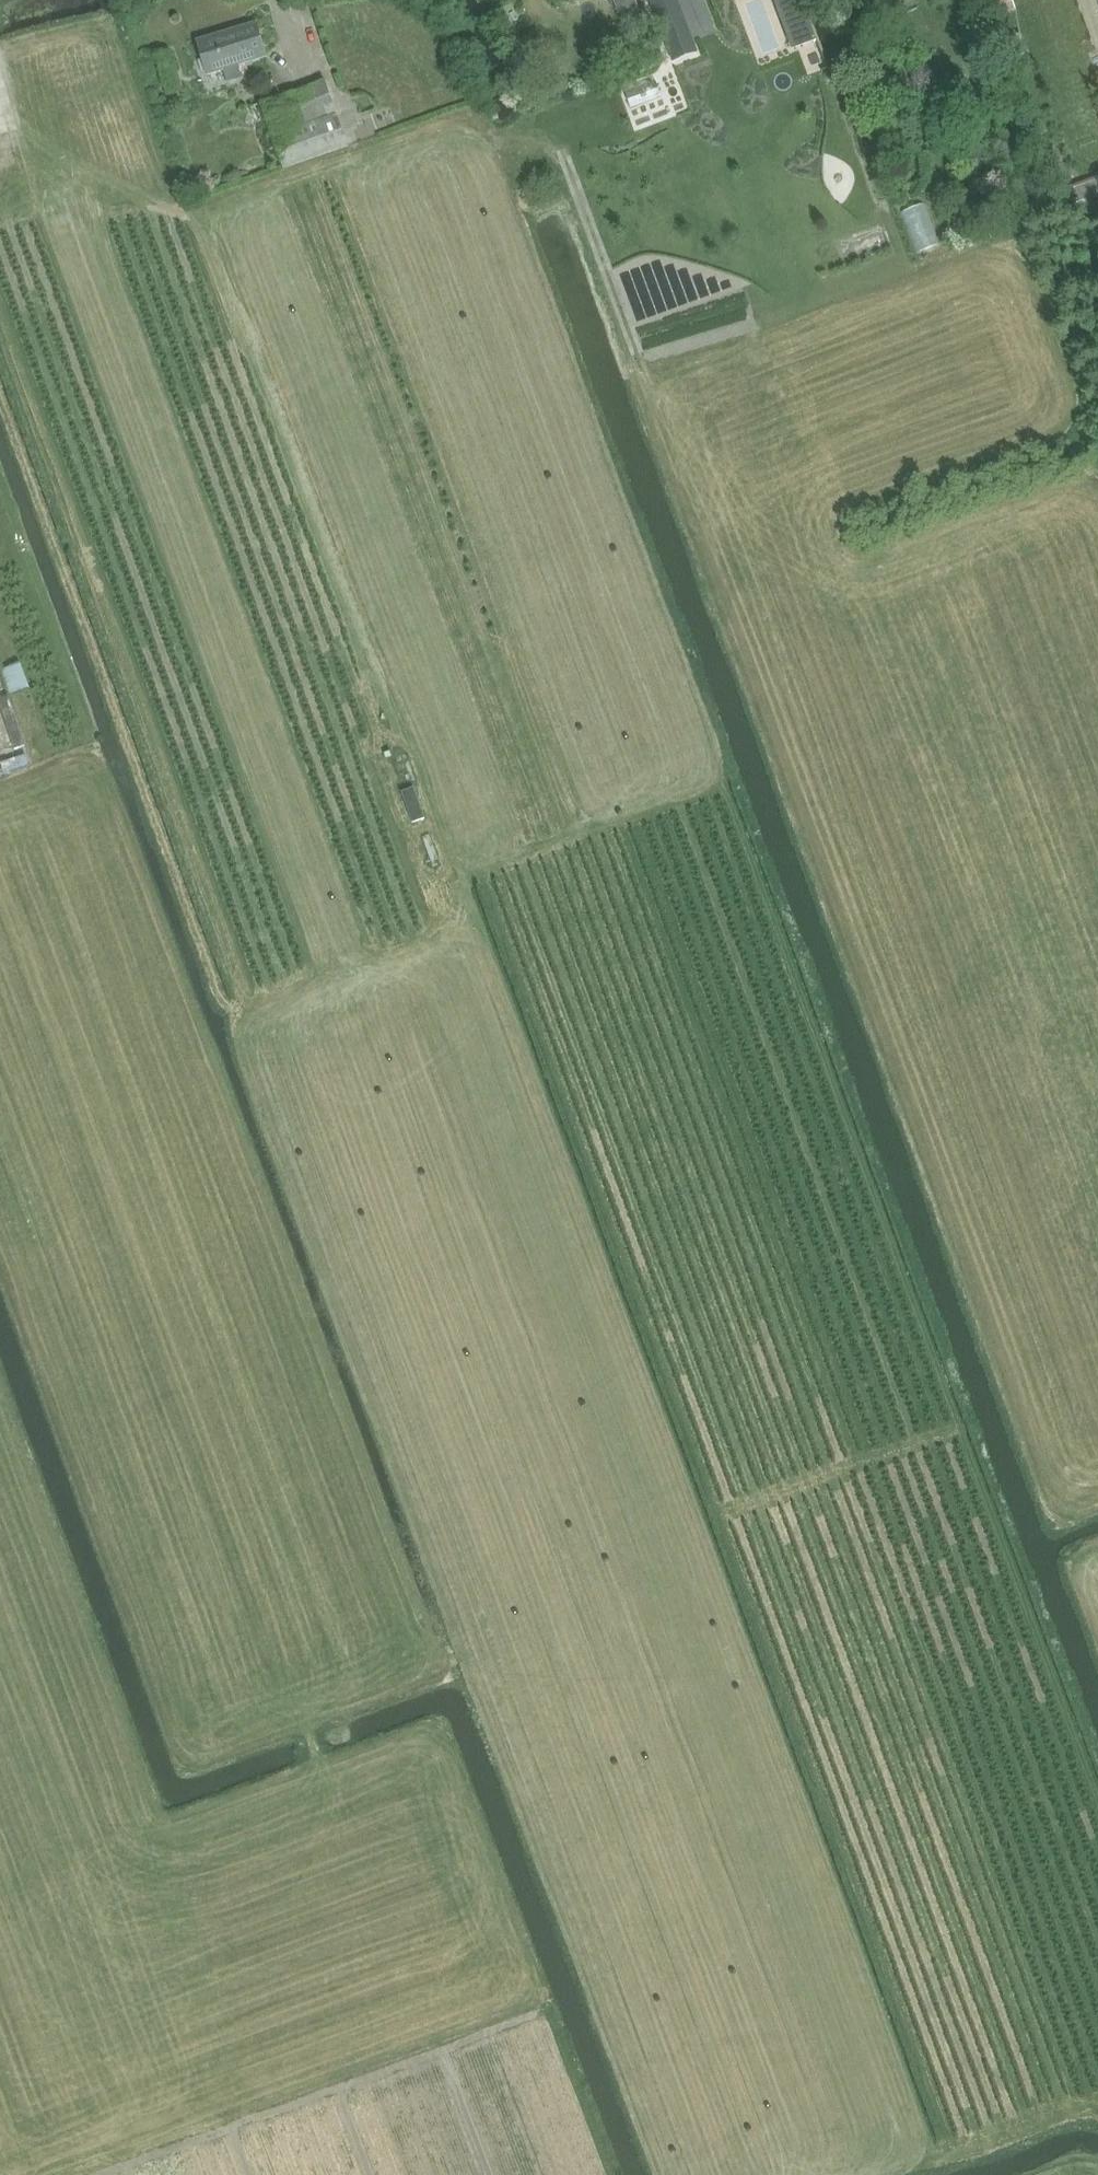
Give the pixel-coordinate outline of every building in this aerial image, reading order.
[(620,13),(638,6),(636,0),(615,0),(620,13)] [(793,48),(813,40),(814,42),(816,41),(801,0),(775,0),(793,48)] [(677,9),(657,17),(669,49),(689,41),(677,9)] [(237,65),(266,57),(256,24),(198,42),(207,75),(225,69),(227,78),(240,74),(237,65)] [(10,691),(27,682),(16,660),(0,669),(0,671),(10,691)]
